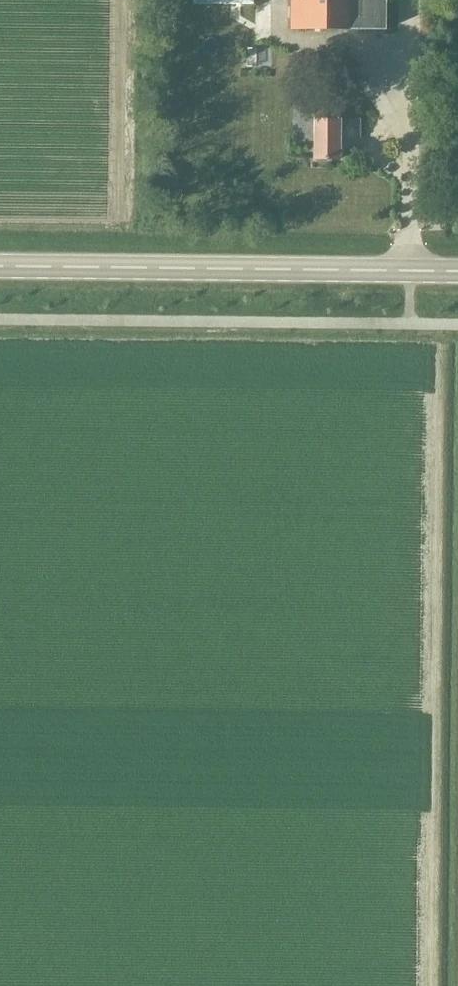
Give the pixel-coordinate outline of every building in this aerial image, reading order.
[(360,28),(360,29),(385,30),(386,0),(291,0),(291,27),(360,28)] [(339,159),(339,120),(339,108),(319,108),(319,119),(314,119),(314,158),(339,159)]
